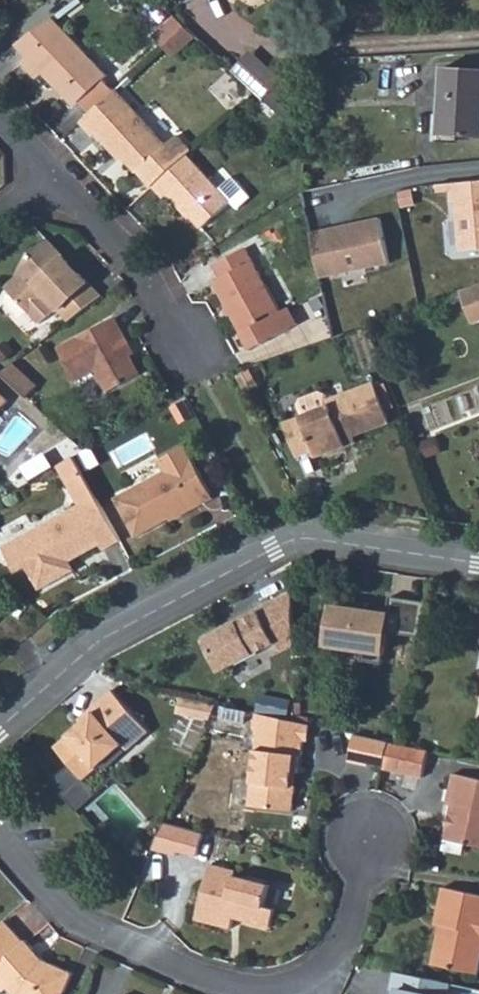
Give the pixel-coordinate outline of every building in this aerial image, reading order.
[(74,102),(87,117),(112,95),(100,82),(106,76),(57,15),(22,43),(30,55),(24,61),(39,79),(45,73),(70,105),(74,102)] [(154,56),(178,34),(167,23),(144,45),(154,56)] [(165,67),(189,45),(178,34),(154,56),(165,67)] [(251,54),(239,75),(269,92),(281,71),(251,54)] [(445,67),(441,135),(478,138),(478,70),(445,67)] [(155,186),(189,153),(195,148),(180,132),(168,142),(119,88),(112,95),(87,117),(82,122),(95,136),(98,134),(114,153),(119,149),(155,186)] [(247,89),(240,97),(244,100),(295,151),(297,139),(247,89)] [(221,187),(189,153),(155,186),(166,198),(170,194),(186,212),(190,209),(206,227),(234,199),(240,207),(253,195),(234,175),(221,187)] [(454,182),(455,201),(458,201),(463,251),(478,249),(478,180),(454,182)] [(383,222),(314,238),(324,283),(393,268),(383,222)] [(61,307),(73,319),(103,296),(82,273),(81,275),(67,262),(71,260),(51,239),(32,254),(24,272),(6,285),(37,325),(61,307)] [(225,276),(215,281),(242,330),(252,347),(292,324),(282,307),(247,244),(217,261),(225,276)] [(459,291),(471,322),(478,319),(478,284),(459,291)] [(291,302),(282,307),(292,324),(300,319),(291,302)] [(122,331),(114,318),(56,350),(74,382),(95,371),(108,392),(138,374),(120,341),(122,331)] [(39,381),(16,361),(4,371),(29,393),(39,381)] [(388,419),(372,377),(327,396),(324,389),(317,387),(298,395),(296,401),(300,412),(280,420),(293,453),(309,446),(312,454),(344,442),(343,436),(388,419)] [(16,402),(0,387),(0,419),(16,402)] [(179,511),(179,513),(213,497),(190,458),(192,457),(184,443),(159,458),(166,470),(114,498),(134,534),(179,511)] [(82,455),(90,470),(109,461),(100,446),(82,455)] [(103,552),(121,541),(98,498),(77,460),(60,469),(81,507),(2,550),(14,572),(26,566),(40,591),(62,578),(55,566),(67,559),(69,563),(99,547),(103,552)] [(55,566),(62,578),(73,572),(69,563),(67,559),(55,566)] [(292,639),(290,585),(238,614),(241,620),(227,627),(224,621),(204,632),(223,666),(277,636),(282,645),(292,639)] [(425,597),(388,592),(386,610),(354,606),(355,597),(333,594),(326,641),(362,645),(360,662),(380,664),(385,632),(417,637),(425,597)] [(93,703),(99,710),(85,721),(55,746),(83,777),(125,740),(131,746),(150,729),(113,687),(93,703)] [(293,718),(297,701),(266,694),(262,711),(293,718)] [(184,697),(181,712),(210,719),(216,704),(184,697)] [(99,710),(93,703),(80,714),(85,721),(99,710)] [(257,729),(261,733),(306,739),(312,739),(313,723),(259,712),(257,729)] [(251,803),(294,808),(299,756),(304,757),(306,739),(261,733),(251,803)] [(389,739),(357,733),(352,759),(384,764),(389,739)] [(422,774),(428,747),(389,739),(384,764),(384,766),(422,774)] [(57,784),(84,806),(97,790),(71,768),(57,784)] [(478,845),(478,779),(455,775),(451,806),(458,807),(452,841),(478,845)] [(205,831),(166,820),(155,847),(175,855),(180,846),(195,852),(205,831)] [(231,930),(236,914),(247,923),(271,929),(276,912),(266,909),(271,886),(234,877),(236,871),(212,865),(198,921),(231,930)] [(443,925),(436,963),(478,972),(478,896),(444,889),(438,924),(443,925)] [(8,921),(0,928),(0,969),(2,968),(18,986),(14,990),(17,993),(66,993),(75,974),(48,962),(28,939),(25,942),(8,921)] [(8,993),(9,993),(14,990),(18,986),(2,968),(0,969),(0,985),(8,993)] [(394,968),(391,985),(395,986),(394,993),(449,993),(452,980),(394,968)]
